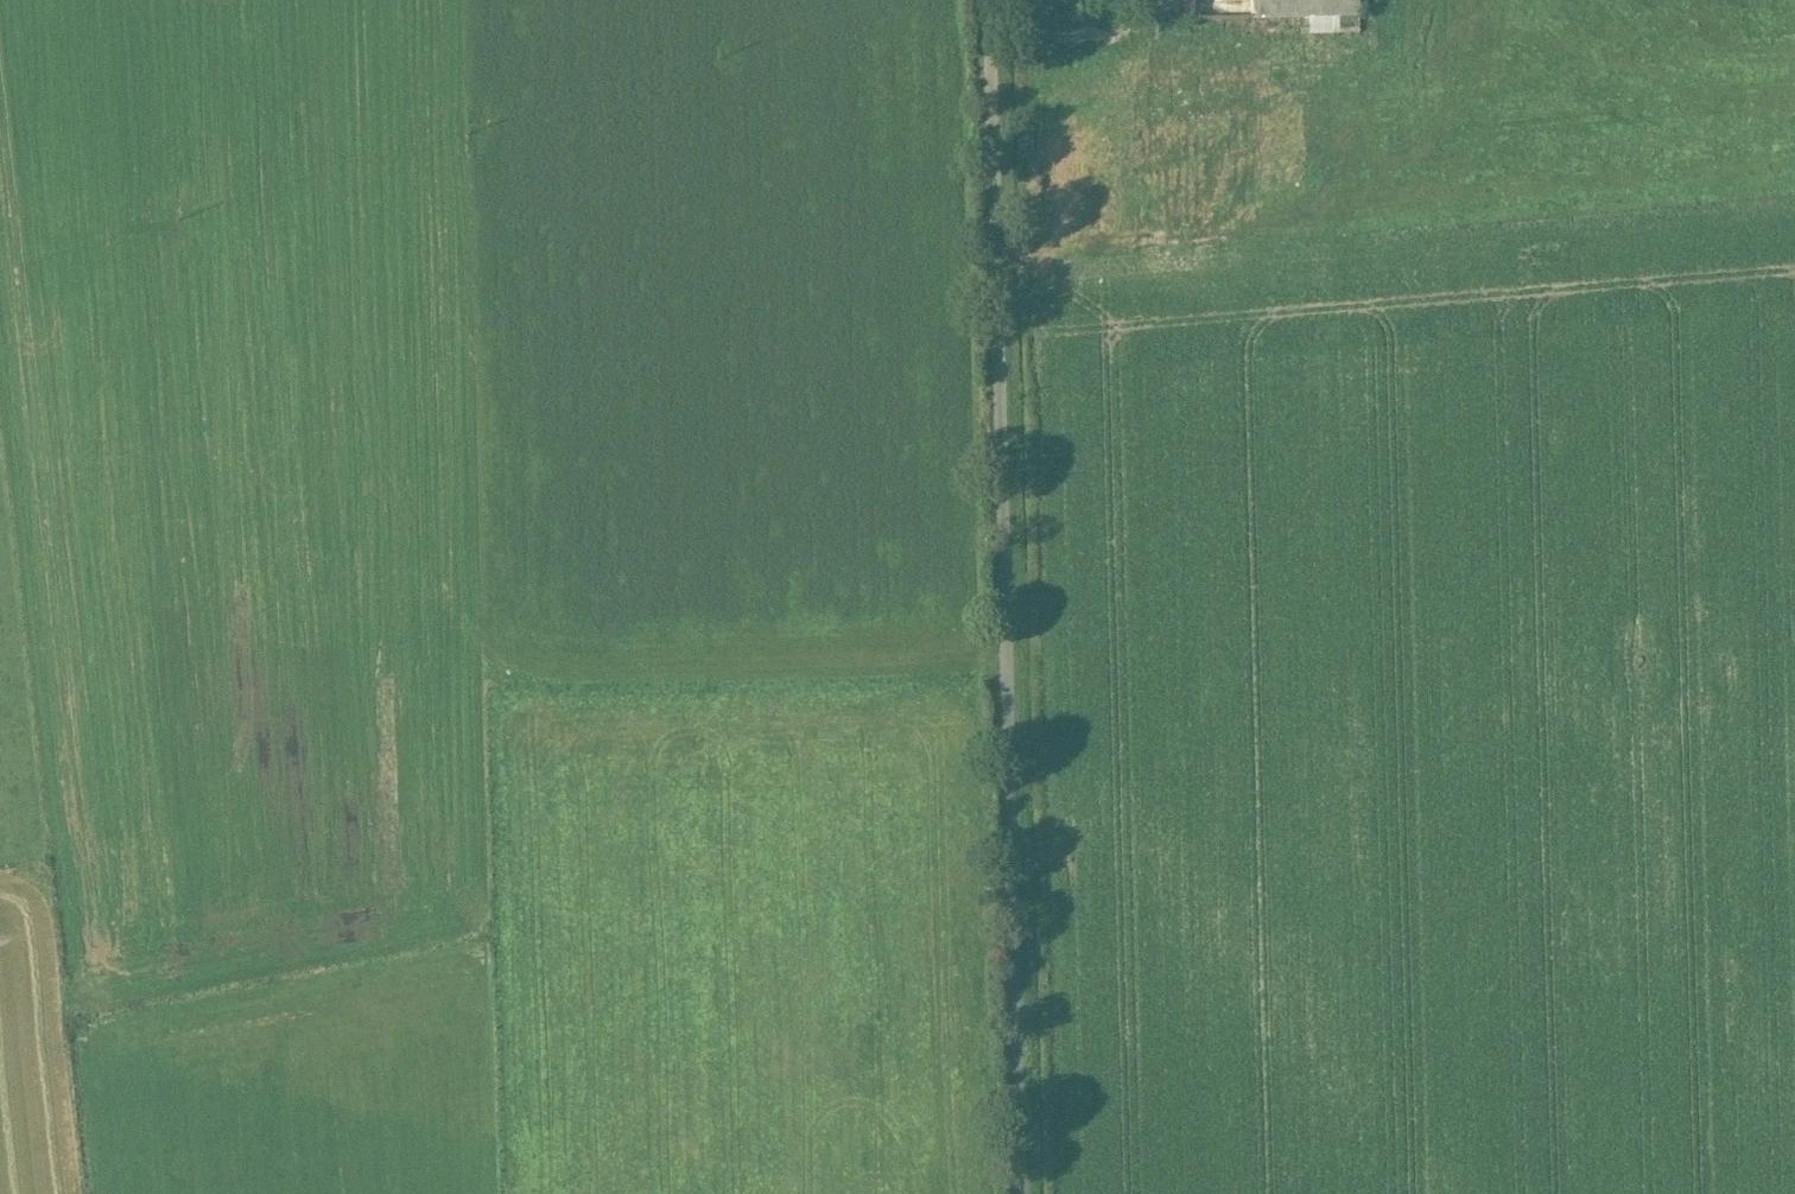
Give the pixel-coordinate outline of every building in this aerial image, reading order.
[(1253,2),(1185,3),(1185,22),(1305,20),(1305,36),(1360,35),(1360,0),(1253,0),(1253,2)]
